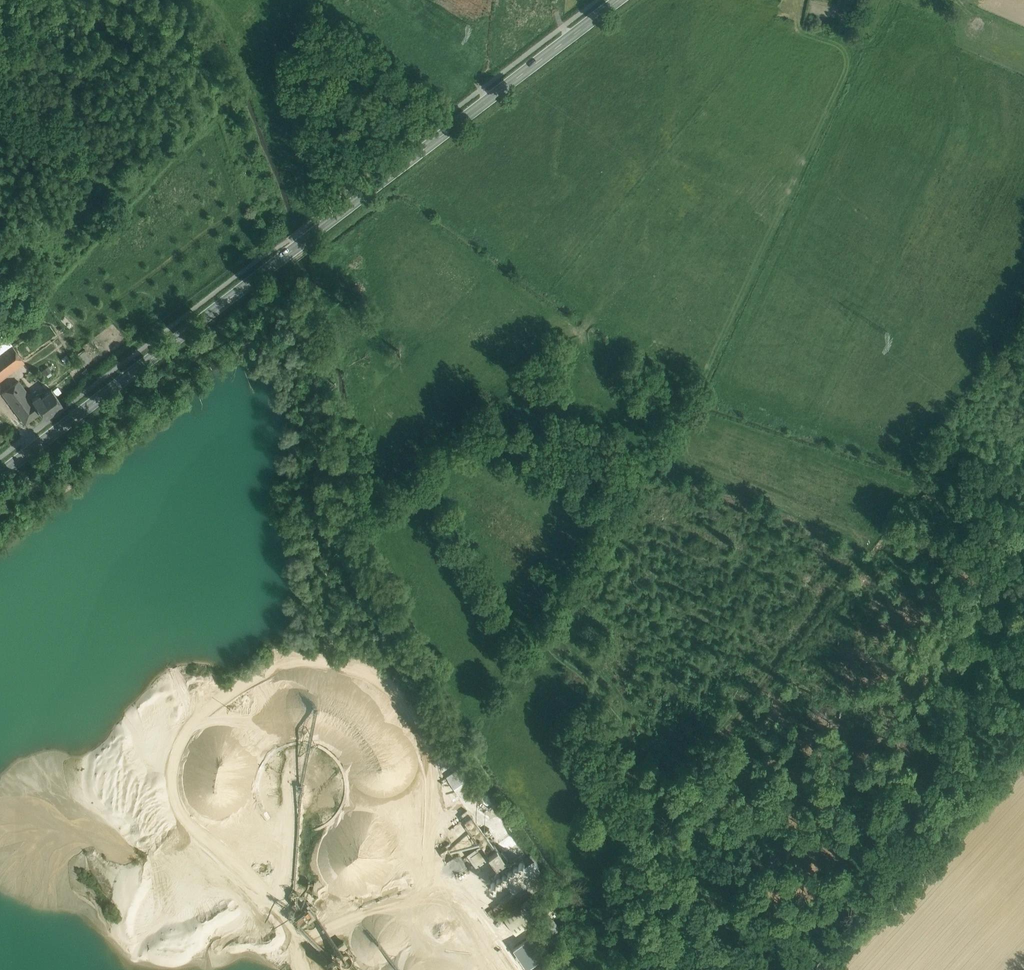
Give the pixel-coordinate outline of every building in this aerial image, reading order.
[(11,345),(3,332),(0,335),(0,353),(11,345)] [(0,353),(0,379),(24,362),(11,345),(0,353)] [(32,399),(18,381),(2,393),(25,424),(41,412),(32,399)] [(51,389),(44,394),(42,391),(32,399),(41,412),(45,417),(63,404),(51,389)] [(451,841),(438,849),(458,877),(484,859),(493,872),(504,864),(471,815),(445,833),(451,841)] [(530,859),(522,866),(529,875),(538,868),(530,859)] [(315,892),(312,890),(303,901),(306,903),(315,892)] [(303,892),(293,892),(294,901),(303,900),(303,892)] [(514,896),(497,908),(501,913),(517,901),(514,896)] [(539,915),(527,899),(503,916),(515,933),(539,915)] [(302,913),(297,907),(290,912),(295,918),(302,913)] [(317,913),(313,908),(301,916),(305,921),(317,913)] [(489,908),(484,912),(488,917),(493,912),(489,908)] [(293,919),(291,916),(275,927),(277,930),(293,919)] [(320,925),(321,924),(321,921),(320,919),(319,918),(317,917),(316,916),(314,917),(312,918),(310,920),(310,922),(310,924),(311,926),(313,927),(314,927),(316,928),(319,927),(320,925)] [(321,916),(323,923),(345,952),(347,949),(321,916)] [(334,958),(300,918),(297,920),(330,961),(334,958)] [(539,960),(525,940),(514,948),(528,968),(539,960)] [(387,941),(383,942),(405,969),(411,969),(387,941)] [(356,951),(354,950),(351,950),(349,951),(348,951),(346,953),(345,955),(346,958),(346,960),(349,962),(351,963),(354,963),(356,962),(357,960),(358,958),(359,956),(358,954),(356,951)] [(340,956),(331,965),(335,969),(343,969),(348,965),(340,956)] [(359,962),(354,966),(356,969),(362,969),(364,968),(359,962)]
